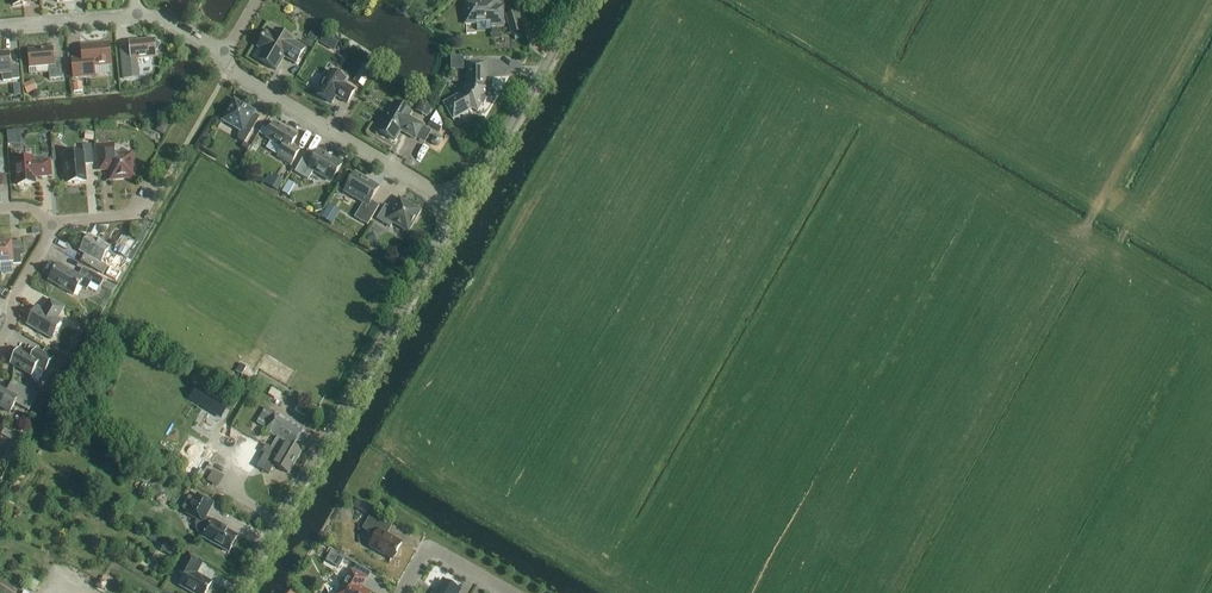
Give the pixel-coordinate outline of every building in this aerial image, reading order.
[(11,13),(10,0),(0,0),(0,13),(11,13)] [(466,12),(464,12),(465,24),(477,23),(477,31),(490,30),(490,22),(492,21),(492,25),(504,25),(503,6),(495,6),(495,1),(465,2),(466,12)] [(507,15),(512,32),(521,29),(516,13),(507,15)] [(492,39),(502,39),(502,29),(492,29),(492,39)] [(272,36),(266,32),(257,47),(263,50),(258,59),(276,70),(284,56),(296,63),(305,49),(293,42),(294,40),(275,30),(272,36)] [(307,38),(315,42),(319,35),(311,31),(307,38)] [(325,34),(320,43),(327,47),(332,39),(325,34)] [(147,40),(128,42),(129,53),(121,54),(124,81),(139,79),(137,59),(156,57),(156,51),(160,44),(155,41),(155,40),(152,40),(149,38),(147,40)] [(107,66),(108,64),(111,64),(109,44),(107,44),(105,43),(100,43),(99,45),(91,45),(90,44),(85,45),(83,46),(81,46),(83,57),(81,59),(72,60),(74,77),(97,75),(96,65),(97,66),(107,66)] [(61,59),(53,60),(53,49),(28,51),(30,75),(49,73),(49,79),(62,78),(61,59)] [(0,53),(0,74),(2,73),(3,81),(11,80),(19,79),(18,65),(10,65),(9,53),(0,53)] [(464,71),(464,58),(450,58),(450,71),(464,71)] [(486,63),(467,63),(467,85),(464,85),(461,90),(462,92),(444,103),(453,120),(472,109),(478,112),(482,104),(484,105),(484,104),(485,102),(487,100),(488,98),(488,97),(487,96),(491,89),(486,86),(486,63)] [(363,87),(370,75),(360,69),(353,81),(363,87)] [(319,87),(320,88),(317,94),(332,103),(336,96),(347,103),(355,90),(344,83),(346,80),(330,71),(325,80),(324,79),(321,80),(318,84),(319,87)] [(27,94),(38,90),(34,80),(23,85),(27,94)] [(83,82),(73,82),(74,92),(83,91),(83,82)] [(14,83),(3,88),(7,97),(18,92),(14,83)] [(238,136),(238,139),(239,140),(244,143),(260,117),(254,114),(255,112),(234,100),(222,120),(240,130),(238,136)] [(433,107),(421,101),(418,107),(429,113),(433,107)] [(411,112),(394,102),(378,130),(395,140),(401,130),(415,139),(416,138),(425,143),(432,132),(423,126),(423,125),(409,117),(411,112)] [(436,111),(429,124),(441,132),(445,125),(436,111)] [(274,123),(269,132),(262,128),(259,133),(283,147),(277,157),(291,165),(300,150),(292,146),(297,137),(290,133),(285,130),(274,123)] [(435,136),(431,144),(440,148),(444,140),(435,136)] [(83,153),(64,155),(65,173),(67,173),(68,182),(73,182),(75,183),(79,183),(80,181),(86,181),(84,165),(93,164),(91,145),(83,146),(83,153)] [(115,145),(98,146),(100,170),(110,169),(111,179),(133,177),(133,169),(134,169),(134,162),(132,162),(131,154),(115,155),(115,145)] [(342,164),(319,151),(312,163),(303,158),(295,172),(308,180),(314,171),(332,181),(342,164)] [(17,185),(35,184),(35,178),(52,176),(50,160),(34,161),(33,158),(15,159),(17,185)] [(355,172),(344,192),(363,203),(354,217),(368,225),(379,205),(371,201),(380,187),(355,172)] [(275,175),(268,186),(278,191),(284,180),(275,175)] [(252,176),(245,185),(256,194),(263,186),(252,176)] [(393,210),(385,205),(377,219),(390,227),(393,222),(408,231),(414,220),(415,220),(421,210),(411,205),(411,206),(400,199),(393,210)] [(323,211),(321,204),(313,205),(315,213),(323,211)] [(324,213),(321,219),(332,225),(335,219),(324,213)] [(372,232),(365,236),(369,244),(377,240),(372,232)] [(82,247),(80,251),(94,259),(90,266),(103,274),(107,267),(101,263),(110,248),(102,243),(102,242),(97,239),(96,240),(89,235),(87,239),(85,240),(82,245),(82,247)] [(0,241),(0,264),(13,263),(13,265),(21,264),(20,250),(12,250),(12,240),(0,241)] [(356,240),(348,243),(351,251),(359,248),(356,240)] [(123,256),(127,249),(120,245),(116,252),(123,256)] [(79,276),(59,264),(49,281),(73,295),(79,286),(87,290),(91,283),(99,288),(104,280),(83,268),(79,276)] [(44,311),(37,308),(27,325),(52,338),(61,322),(57,319),(63,308),(50,300),(44,311)] [(80,316),(77,324),(84,327),(88,320),(80,316)] [(19,350),(11,364),(32,376),(36,368),(44,372),(52,359),(37,350),(32,357),(19,350)] [(10,413),(15,404),(29,411),(38,395),(13,381),(6,393),(0,390),(0,407),(10,413)] [(207,411),(215,398),(197,387),(189,400),(207,411)] [(271,448),(296,462),(302,451),(293,446),(303,429),(274,413),(265,409),(257,423),(265,428),(264,430),(277,438),(271,448)] [(246,432),(253,417),(245,413),(238,428),(246,432)] [(205,427),(199,439),(217,449),(223,437),(205,427)] [(250,438),(242,434),(242,433),(231,427),(224,438),(235,445),(236,444),(244,449),(235,464),(250,473),(259,458),(261,460),(257,467),(269,474),(275,465),(289,474),(296,462),(271,448),(266,445),(265,447),(250,438)] [(14,436),(9,445),(18,450),(23,441),(14,436)] [(208,452),(200,447),(185,473),(193,478),(208,452)] [(161,484),(152,488),(155,497),(165,493),(161,484)] [(204,506),(210,509),(213,504),(198,496),(196,500),(190,496),(189,497),(204,506)] [(204,506),(189,497),(182,509),(189,512),(188,514),(197,520),(195,523),(196,532),(204,536),(203,538),(229,553),(238,536),(225,529),(227,527),(213,519),(212,521),(205,517),(210,509),(204,506)] [(363,504),(359,511),(366,515),(371,508),(363,504)] [(389,525),(375,517),(371,515),(363,529),(376,536),(370,547),(392,560),(402,543),(385,533),(389,525)] [(166,541),(161,551),(172,557),(177,547),(166,541)] [(204,557),(209,553),(203,546),(198,550),(204,557)] [(331,552),(326,561),(339,568),(344,559),(331,552)] [(212,583),(196,574),(202,565),(186,556),(176,572),(185,577),(180,586),(193,592),(206,592),(212,583)] [(341,588),(338,592),(370,592),(359,587),(364,578),(351,571),(341,588)] [(30,578),(25,587),(35,592),(40,583),(30,578)] [(11,592),(19,592),(23,589),(15,580),(6,588),(11,592)] [(460,591),(443,581),(436,592),(458,592),(460,591)]
